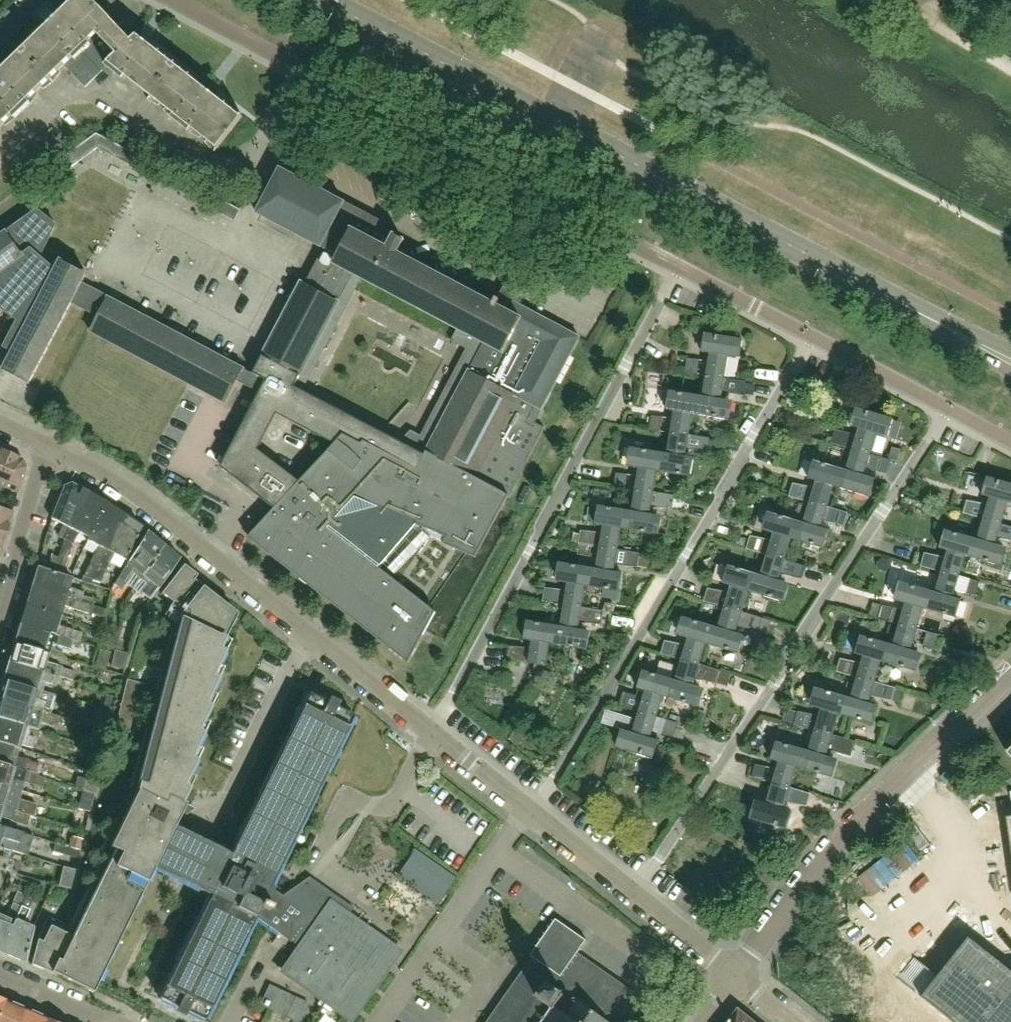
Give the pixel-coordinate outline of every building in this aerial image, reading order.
[(121,30),(118,27),(125,21),(118,13),(111,19),(94,3),(92,0),(76,0),(70,5),(69,4),(67,5),(70,7),(64,13),(63,12),(62,13),(63,14),(58,19),(56,17),(52,20),(48,24),(50,27),(44,33),(43,32),(42,33),(43,34),(37,39),(35,36),(34,38),(35,39),(30,44),(29,43),(28,44),(29,45),(23,51),(53,83),(61,73),(59,72),(65,66),(86,87),(107,67),(108,68),(111,64),(131,42),(121,30)] [(164,107),(189,76),(184,73),(184,72),(183,71),(176,66),(177,65),(176,64),(175,65),(161,55),(163,54),(161,52),(159,55),(154,50),(154,49),(153,48),(153,49),(146,44),(147,42),(142,38),(138,35),(131,42),(111,64),(117,70),(115,73),(116,74),(119,71),(126,77),(123,80),(124,81),(127,77),(151,96),(148,100),(159,106),(160,104),(164,107)] [(38,95),(37,94),(42,89),(44,90),(53,83),(23,51),(16,58),(16,57),(14,58),(15,59),(10,63),(9,62),(7,63),(10,66),(4,71),(3,70),(2,72),(3,72),(0,75),(0,130),(5,125),(6,127),(17,120),(15,116),(20,110),(23,113),(25,112),(21,109),(28,103),(31,106),(38,95)] [(241,117),(234,112),(235,112),(234,111),(233,111),(227,106),(228,105),(227,104),(225,106),(219,102),(219,101),(219,100),(218,101),(212,96),(213,95),(209,92),(204,89),(203,90),(197,85),(198,84),(197,83),(196,84),(191,80),(193,78),(191,76),(190,77),(189,76),(164,107),(166,109),(165,111),(174,120),(176,117),(184,123),(181,126),(182,127),(185,124),(192,129),(190,132),(200,139),(202,137),(207,141),(205,143),(214,150),(214,151),(215,152),(217,149),(218,150),(244,117),(242,116),(241,117)] [(97,134),(45,171),(52,181),(72,167),(99,148),(117,158),(123,147),(97,134)] [(429,607),(329,528),(356,499),(448,538),(444,544),(466,554),(476,558),(502,510),(509,496),(509,495),(525,464),(526,464),(545,428),(534,422),(541,409),(542,410),(580,337),(501,297),(501,298),(496,296),(493,302),(495,303),(494,306),(397,256),(402,249),(406,240),(397,235),(398,231),(280,169),(257,214),(311,243),(321,248),(325,250),(307,286),(301,283),(253,374),(266,381),(220,468),(275,509),(248,538),(409,663),(427,629),(436,612),(430,607),(429,607)] [(244,370),(82,284),(87,275),(61,261),(60,264),(61,265),(57,271),(40,257),(56,226),(38,211),(0,238),(0,307),(2,309),(12,317),(19,320),(1,357),(10,361),(6,368),(5,368),(3,370),(29,384),(73,302),(98,316),(90,332),(188,384),(226,404),(234,390),(239,380),(244,370)] [(724,379),(727,357),(736,359),(736,358),(739,359),(742,342),(739,341),(739,340),(704,334),(701,353),(710,354),(706,376),(724,379)] [(697,376),(699,361),(687,359),(685,374),(697,376)] [(720,400),(724,379),(706,376),(703,397),(699,396),(695,416),(725,421),(728,402),(720,400)] [(695,416),(699,396),(669,391),(666,410),(675,412),(671,433),(688,436),(692,415),(695,416)] [(860,429),(857,437),(853,451),(871,456),(877,434),(885,437),(885,436),(889,437),(894,419),(857,408),(851,427),(860,429)] [(660,433),(663,418),(652,416),(649,431),(660,433)] [(833,444),(853,451),(857,437),(837,430),(833,444)] [(684,458),(688,436),(671,433),(667,455),(663,455),(660,473),(690,478),(693,460),(684,458)] [(893,448),(890,459),(898,461),(901,450),(893,448)] [(26,467),(22,459),(0,449),(0,486),(17,493),(26,467)] [(653,492),(657,473),(660,473),(663,455),(634,450),(631,468),(639,470),(638,477),(636,489),(653,492)] [(864,477),(871,456),(853,451),(847,471),(844,470),(839,489),(867,497),(872,479),(864,477)] [(839,489),(844,470),(815,462),(810,480),(818,482),(811,503),(828,509),(835,487),(839,489)] [(625,490),(627,476),(616,474),(614,488),(625,490)] [(987,478),(982,496),(989,498),(983,519),(1000,524),(1006,503),(1010,504),(1010,485),(987,478)] [(62,540),(85,491),(82,489),(82,490),(70,484),(63,486),(62,490),(51,519),(62,525),(58,532),(60,534),(58,538),(62,540)] [(653,492),(636,489),(632,513),(628,512),(625,530),(654,535),(658,517),(649,516),(651,507),(673,509),(675,495),(653,492)] [(792,502),(809,502),(809,489),(792,489),(792,502)] [(87,538),(105,503),(91,496),(92,495),(85,491),(62,540),(55,566),(64,569),(74,532),(87,538)] [(92,579),(123,514),(119,511),(118,512),(107,505),(107,504),(105,503),(87,538),(86,539),(100,546),(93,559),(81,581),(90,585),(93,579),(92,579)] [(822,530),(828,509),(811,503),(805,524),(801,523),(796,541),(825,550),(830,532),(822,530)] [(5,533),(12,511),(0,507),(0,531),(5,533)] [(601,541),(600,548),(617,551),(621,530),(625,530),(628,512),(598,507),(595,525),(603,527),(602,533),(602,534),(601,541)] [(125,559),(141,527),(140,526),(139,527),(128,519),(129,518),(123,514),(92,579),(93,579),(101,582),(114,553),(125,559)] [(796,541),(801,523),(773,515),(767,532),(775,535),(768,556),(786,561),(792,540),(796,541)] [(994,545),(1000,524),(983,519),(977,540),(973,539),(968,557),(997,565),(1002,548),(994,545)] [(600,549),(600,548),(601,541),(602,534),(602,533),(581,531),(578,546),(600,549)] [(968,557),(973,539),(945,531),(940,548),(948,551),(942,572),(958,577),(965,556),(968,557)] [(133,590),(163,545),(146,532),(128,561),(117,578),(114,584),(121,589),(125,583),(133,590)] [(150,600),(168,575),(180,558),(179,557),(178,558),(163,545),(133,590),(141,596),(142,594),(145,597),(148,599),(150,600)] [(617,551),(600,548),(600,549),(596,570),(593,570),(590,588),(619,593),(622,575),(613,573),(615,565),(627,567),(629,553),(617,551)] [(780,582),(786,561),(768,556),(762,576),(758,575),(753,593),(782,602),(787,584),(780,582)] [(52,972),(93,992),(94,990),(100,978),(106,966),(101,964),(105,954),(110,957),(118,941),(113,939),(117,930),(122,932),(130,917),(125,914),(129,905),(134,907),(142,892),(137,889),(142,880),(147,882),(154,868),(174,826),(177,821),(180,815),(184,806),(185,803),(182,802),(189,788),(184,785),(196,760),(191,758),(203,733),(198,731),(210,706),(205,704),(217,679),(212,676),(224,651),(219,649),(230,627),(225,624),(232,610),(195,581),(193,580),(197,575),(183,565),(161,593),(172,602),(168,608),(181,618),(136,790),(137,790),(110,847),(115,849),(72,937),(50,926),(42,942),(38,940),(37,940),(30,964),(51,973),(52,972)] [(582,609),(586,588),(590,588),(593,570),(562,565),(559,583),(568,585),(566,593),(556,591),(553,605),(564,607),(564,606),(582,609)] [(69,588),(72,578),(37,567),(31,587),(92,604),(94,599),(82,595),(83,592),(69,588)] [(753,593),(758,575),(729,567),(724,584),(732,587),(730,593),(725,608),(743,613),(749,592),(753,593)] [(952,598),(958,577),(942,572),(936,593),(932,592),(926,610),(955,618),(960,601),(952,598)] [(976,596),(980,582),(968,579),(965,593),(976,596)] [(926,610),(932,592),(903,584),(898,602),(906,604),(899,625),(917,630),(923,609),(926,610)] [(92,604),(31,587),(25,605),(60,615),(63,607),(89,615),(89,614),(102,618),(105,610),(92,606),(92,604)] [(553,605),(556,591),(545,589),(542,603),(553,605)] [(705,602),(725,608),(730,593),(709,589),(705,602)] [(878,619),(883,606),(873,604),(869,617),(878,619)] [(21,619),(20,624),(80,642),(82,634),(57,626),(60,615),(25,605),(21,619)] [(578,631),(582,609),(564,606),(564,607),(560,628),(557,627),(554,646),(584,651),(587,632),(578,631)] [(736,634),(743,613),(725,608),(719,629),(715,628),(710,645),(739,654),(744,637),(736,634)] [(710,645),(715,628),(687,619),(681,637),(689,639),(687,646),(665,641),(661,655),(682,661),(700,665),(706,644),(710,645)] [(507,661),(546,668),(550,645),(554,646),(557,627),(527,623),(524,641),(532,642),(531,649),(510,648),(507,661)] [(80,642),(20,624),(14,643),(49,653),(51,645),(69,651),(71,645),(80,648),(82,643),(80,642)] [(911,651),(917,630),(899,625),(893,646),(890,645),(885,663),(913,671),(918,654),(911,651)] [(934,649),(938,635),(926,632),(923,646),(934,649)] [(885,663),(890,645),(861,637),(856,654),(864,657),(858,678),(858,679),(875,683),(881,662),(885,663)] [(14,643),(13,643),(7,663),(58,677),(72,681),(75,672),(46,663),(49,653),(14,643)] [(109,667),(113,655),(100,650),(96,662),(109,667)] [(128,653),(116,650),(112,664),(124,668),(128,653)] [(693,686),(700,665),(682,661),(676,681),(672,680),(667,698),(696,707),(702,689),(693,686)] [(39,682),(55,687),(58,677),(7,663),(2,682),(36,692),(39,682)] [(657,717),(663,697),(667,698),(672,680),(643,671),(638,689),(646,692),(644,698),(633,696),(629,710),(640,713),(657,717)] [(868,704),(875,683),(858,679),(852,699),(848,698),(842,716),(871,725),(876,706),(868,704)] [(134,736),(147,685),(127,680),(114,731),(134,736)] [(56,695),(37,690),(36,692),(2,682),(0,687),(0,702),(46,715),(46,714),(50,715),(56,695)] [(822,710),(820,717),(809,715),(805,729),(816,731),(833,736),(833,735),(839,715),(842,716),(848,698),(819,690),(814,708),(822,710)] [(348,1021),(353,1021),(403,950),(349,913),(352,909),(328,891),(309,876),(297,885),(283,895),(269,886),(302,820),(326,771),(354,716),(308,693),(230,853),(174,826),(154,868),(170,876),(209,895),(159,998),(203,1021),(254,918),(296,947),(278,973),(348,1021)] [(59,718),(46,714),(46,715),(0,702),(0,723),(25,730),(25,727),(38,731),(41,721),(51,724),(58,721),(59,718)] [(112,711),(102,709),(98,727),(108,729),(112,711)] [(651,739),(657,717),(640,713),(633,734),(625,731),(625,732),(622,731),(617,748),(620,749),(653,759),(659,741),(651,739)] [(671,715),(670,721),(678,723),(680,717),(671,715)] [(674,736),(678,723),(670,721),(666,720),(662,734),(674,736)] [(36,738),(23,735),(25,730),(0,723),(0,743),(19,749),(20,746),(32,750),(36,738)] [(105,742),(108,733),(96,730),(93,739),(105,742)] [(826,757),(829,749),(850,755),(854,741),(833,735),(833,736),(816,731),(810,752),(806,751),(800,769),(829,777),(835,759),(826,757)] [(800,769),(806,751),(777,742),(772,760),(780,763),(773,784),(791,790),(797,768),(800,769)] [(30,773),(31,768),(27,767),(29,761),(16,757),(19,750),(19,749),(0,743),(0,764),(30,773)] [(85,770),(95,773),(101,754),(91,751),(85,770)] [(13,789),(16,780),(42,788),(45,777),(30,773),(0,764),(0,785),(13,789)] [(763,782),(767,768),(757,764),(752,778),(763,782)] [(87,791),(91,781),(79,777),(76,788),(87,791)] [(785,810),(791,790),(773,784),(767,805),(759,803),(756,802),(751,819),(753,820),(756,822),(788,831),(793,812),(785,810)] [(13,789),(0,785),(0,805),(31,814),(34,804),(11,797),(13,789)] [(93,794),(82,792),(77,810),(88,813),(93,794)] [(0,805),(0,818),(28,826),(31,815),(30,815),(31,814),(0,805)] [(22,833),(0,827),(0,847),(4,849),(6,840),(19,844),(22,833)] [(71,836),(68,847),(79,851),(83,839),(71,836)] [(77,859),(79,851),(68,847),(55,843),(52,851),(77,859)] [(4,849),(0,847),(0,869),(9,872),(11,864),(12,861),(8,860),(11,851),(4,849)] [(405,862),(402,868),(444,898),(448,892),(458,878),(415,848),(405,862)] [(75,869),(62,867),(58,887),(70,890),(75,869)] [(6,916),(0,914),(0,951),(20,905),(21,905),(23,901),(24,897),(16,893),(6,916)] [(33,927),(24,923),(34,899),(25,896),(24,897),(23,901),(21,905),(20,905),(0,951),(0,952),(22,961),(24,962),(25,962),(33,927)] [(649,1007),(649,1006),(577,955),(581,953),(581,949),(587,941),(556,919),(550,927),(538,944),(530,956),(535,960),(491,1021),(639,1021),(649,1007)] [(922,998),(952,1021),(1010,1021),(1010,967),(1007,968),(970,938),(922,998)] [(879,985),(898,981),(895,971),(877,975),(879,985)] [(269,984),(259,1006),(272,1012),(294,1021),(301,1021),(309,1003),(269,984)] [(9,1000),(0,996),(0,1020),(9,1000)] [(29,1009),(9,1000),(0,1020),(0,1021),(24,1021),(29,1009)] [(50,1018),(29,1009),(24,1021),(49,1021),(50,1018)] [(739,1011),(730,1021),(752,1021),(739,1011)]
